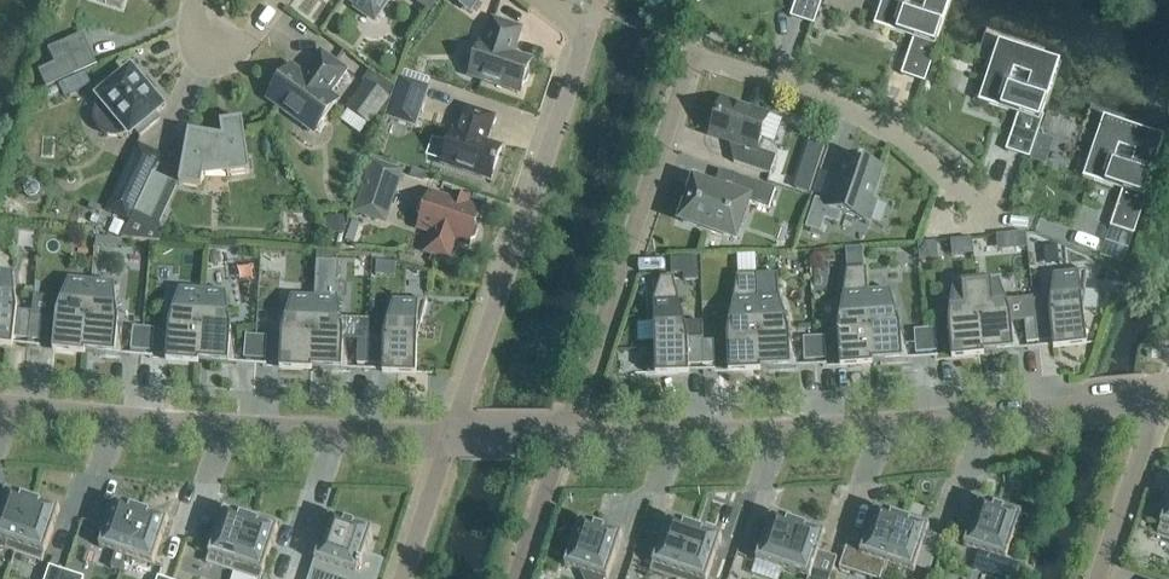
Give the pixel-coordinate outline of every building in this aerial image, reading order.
[(122,9),(126,0),(94,0),(122,9)] [(358,5),(356,8),(374,21),(387,2),(384,0),(385,0),(351,0),(358,5)] [(480,0),(452,0),(470,13),(480,0)] [(821,0),(797,0),(791,16),(813,23),(821,0)] [(874,27),(914,40),(902,73),(924,81),(951,0),(924,0),(927,1),(921,18),(904,12),(908,0),(883,0),(874,27)] [(531,62),(513,56),(521,31),(494,21),(485,46),(481,45),(470,77),(520,94),(524,85),(527,83),(530,75),(528,71),(531,62)] [(41,75),(47,90),(75,77),(68,61),(91,51),(84,35),(49,51),(57,68),(41,75)] [(999,41),(979,103),(1018,116),(1007,150),(1029,157),(1060,62),(999,41)] [(330,97),(348,72),(322,52),(309,69),(312,71),(306,79),(291,68),(269,99),(313,131),(335,100),(330,97)] [(366,83),(390,101),(394,89),(371,71),(363,81),(366,83)] [(162,110),(132,73),(125,79),(120,73),(108,83),(113,89),(101,99),(103,102),(100,105),(97,109),(96,113),(96,118),(96,122),(98,127),(100,130),(104,134),(108,136),(112,137),(116,138),(121,137),(125,136),(129,133),(131,136),(136,131),(141,137),(160,121),(155,115),(162,110)] [(66,99),(91,87),(85,75),(60,88),(66,99)] [(416,129),(430,88),(399,78),(386,119),(416,129)] [(371,128),(390,101),(366,83),(346,110),(371,128)] [(757,151),(769,117),(722,101),(710,136),(740,146),(734,164),(771,176),(777,158),(757,151)] [(486,144),(494,118),(467,109),(458,134),(454,133),(443,165),(491,181),(502,149),(486,144)] [(1104,117),(1083,179),(1122,192),(1111,225),(1133,233),(1165,138),(1104,117)] [(251,175),(244,122),(221,125),(223,140),(212,139),(212,137),(190,133),(180,186),(202,190),(206,171),(228,171),(229,178),(251,175)] [(1041,139),(1033,163),(1045,167),(1053,143),(1041,139)] [(810,142),(805,157),(822,162),(827,148),(810,142)] [(160,156),(139,146),(108,212),(129,221),(160,156)] [(872,201),(883,170),(846,157),(830,204),(816,200),(806,228),(821,233),(825,220),(838,225),(842,214),(865,222),(865,221),(871,223),(878,203),(872,201)] [(372,161),(354,215),(386,226),(405,171),(372,161)] [(423,182),(426,174),(413,169),(410,177),(423,182)] [(736,241),(749,204),(770,211),(776,191),(720,172),(714,190),(695,184),(681,222),(736,241)] [(152,221),(171,182),(153,174),(135,213),(152,221)] [(799,174),(794,189),(811,195),(816,180),(799,174)] [(478,231),(476,226),(481,212),(431,195),(420,229),(434,234),(428,252),(448,259),(455,241),(469,246),(471,241),(475,240),(478,231)] [(328,236),(346,235),(345,218),(327,219),(328,236)] [(995,233),(996,252),(1031,251),(1031,232),(995,233)] [(973,256),(972,240),(951,242),(952,258),(973,256)] [(938,259),(936,244),(919,246),(920,260),(938,259)] [(699,259),(673,260),(673,274),(684,274),(685,282),(700,281),(699,259)] [(376,277),(395,278),(395,262),(377,261),(376,277)] [(867,293),(868,293),(866,270),(847,272),(838,332),(841,366),(872,364),(867,293)] [(14,274),(0,273),(0,345),(14,346),(15,340),(30,342),(32,319),(33,314),(18,313),(14,274)] [(1083,311),(1087,273),(1054,277),(1051,301),(1033,303),(1033,304),(1035,321),(1038,344),(1053,342),(1053,349),(1098,344),(1098,343),(1087,344),(1083,311)] [(757,299),(758,299),(757,277),(738,277),(728,338),(729,372),(760,371),(757,299)] [(33,314),(32,319),(43,320),(42,323),(57,325),(54,351),(85,354),(92,282),(69,280),(63,300),(61,306),(52,303),(49,299),(34,298),(33,314)] [(686,324),(674,280),(662,280),(654,303),(655,340),(649,374),(635,374),(636,375),(690,374),(690,367),(705,367),(704,343),(704,324),(686,324)] [(123,345),(115,285),(92,282),(85,354),(106,356),(106,355),(124,357),(122,345),(123,345)] [(1018,340),(999,282),(976,284),(983,355),(1004,353),(1021,351),(1018,340)] [(983,355),(976,284),(954,286),(949,324),(952,358),(983,355)] [(199,363),(204,292),(181,290),(170,327),(167,361),(199,363)] [(890,291),(868,293),(867,293),(872,364),(893,363),(893,362),(910,361),(907,350),(890,291)] [(235,353),(227,293),(204,292),(199,363),(220,365),(220,364),(237,365),(235,354),(235,353)] [(312,370),(315,299),(292,297),(282,334),(281,368),(312,370)] [(780,298),(758,299),(757,299),(760,371),(781,370),(781,369),(799,369),(795,357),(796,357),(780,298)] [(349,359),(338,300),(315,299),(312,370),(333,371),(350,372),(348,360),(349,359)] [(418,340),(428,303),(394,302),(384,339),(369,339),(369,343),(368,366),(384,367),(384,373),(438,375),(438,374),(417,373),(418,340)] [(1023,305),(1024,322),(1035,321),(1033,304),(1023,305)] [(32,319),(30,342),(40,343),(42,323),(43,320),(32,319)] [(1038,344),(1035,321),(1024,322),(1027,345),(1038,344)] [(142,352),(144,329),(133,328),(131,351),(142,352)] [(155,330),(144,329),(142,352),(153,353),(155,330)] [(938,353),(936,330),(925,331),(927,354),(938,353)] [(927,354),(925,331),(914,332),(916,355),(927,354)] [(256,360),(257,337),(246,337),(245,360),(256,360)] [(266,361),(268,338),(257,337),(256,360),(266,361)] [(816,362),(814,338),(803,339),(805,362),(816,362)] [(825,338),(814,338),(816,362),(827,361),(825,338)] [(368,366),(369,343),(358,343),(358,366),(368,366)] [(715,343),(704,343),(705,367),(715,366),(715,343)] [(33,503),(24,500),(25,498),(7,492),(2,507),(0,506),(0,551),(5,551),(16,555),(33,503)] [(1158,534),(1168,537),(1168,501),(1158,534)] [(1006,562),(1022,516),(1005,510),(1004,513),(996,510),(997,507),(980,502),(964,548),(1006,562)] [(43,564),(61,510),(43,504),(42,506),(33,503),(16,555),(43,564)] [(127,558),(142,514),(133,511),(134,509),(116,503),(100,549),(127,558)] [(902,521),(893,518),(894,516),(876,510),(863,546),(849,542),(840,570),(868,578),(882,578),(884,572),(886,573),(888,565),(887,565),(902,521)] [(234,574),(251,522),(242,519),(243,517),(225,511),(207,564),(234,574)] [(154,567),(169,521),(151,515),(150,517),(142,514),(127,558),(154,567)] [(373,531),(356,525),(355,527),(347,525),(348,522),(331,516),(313,570),(339,578),(357,578),(373,531)] [(783,571),(798,527),(789,524),(790,522),(772,516),(756,562),(783,571)] [(694,531),(686,528),(686,526),(668,519),(650,573),(668,578),(678,578),(694,531)] [(623,535),(606,529),(605,532),(597,529),(598,527),(581,521),(565,567),(581,573),(584,578),(608,578),(623,535)] [(914,574),(930,528),(912,522),(911,524),(902,521),(887,565),(888,565),(914,574)] [(279,529),(261,523),(260,525),(251,522),(234,574),(250,578),(262,578),(279,529)] [(826,534),(807,528),(807,530),(798,527),(783,571),(807,578),(831,578),(838,560),(819,553),(826,534)] [(704,531),(703,534),(694,531),(678,578),(708,578),(722,538),(704,531)] [(65,573),(50,568),(47,578),(64,578),(65,573)]
